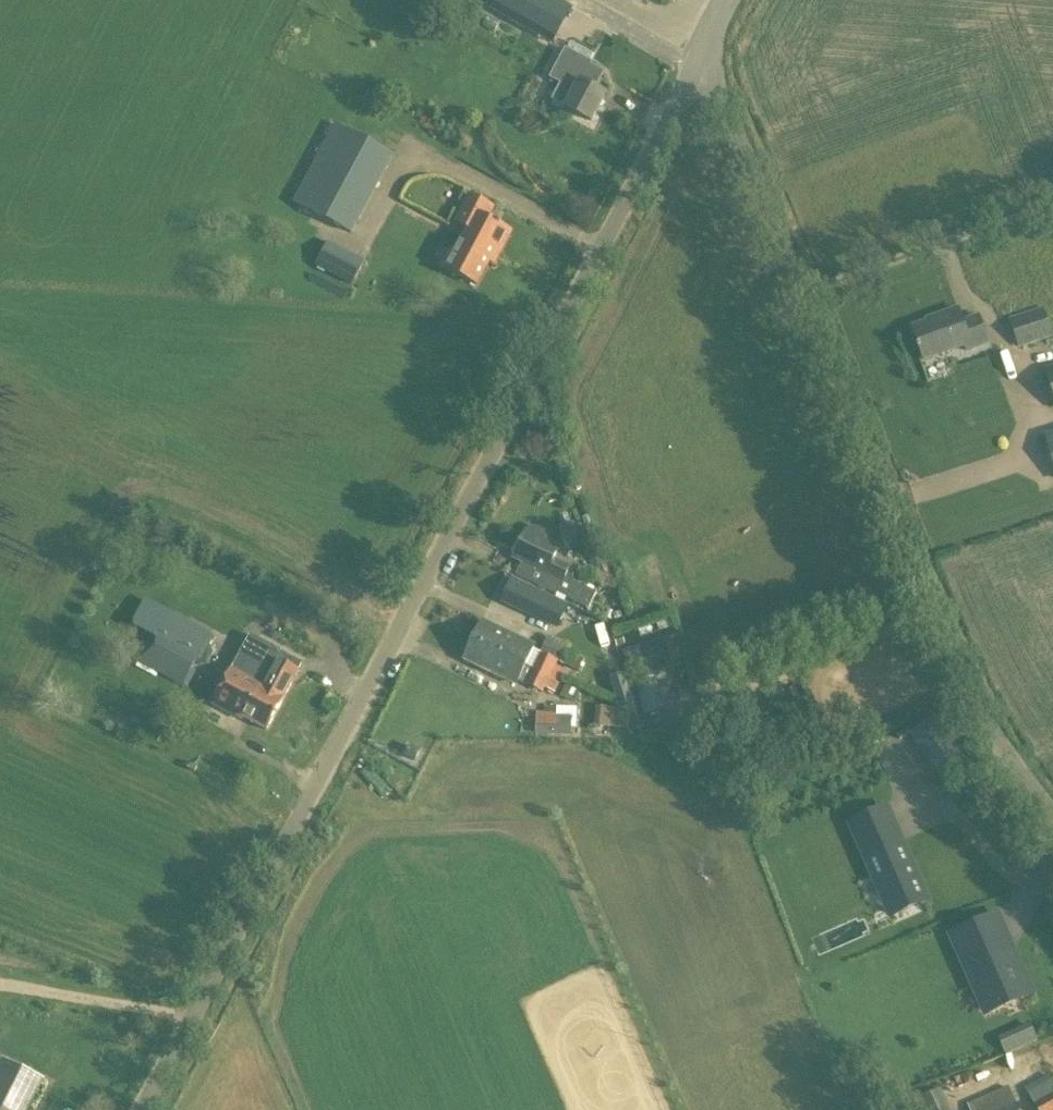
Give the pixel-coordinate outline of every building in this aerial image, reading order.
[(489,10),(536,37),(557,0),(495,0),(489,10)] [(566,44),(549,77),(575,91),(566,108),(591,122),(605,95),(596,90),(606,68),(593,62),(594,59),(566,44)] [(293,203),(352,235),(395,155),(335,124),(293,203)] [(511,233),(488,221),(495,207),(468,194),(453,223),(466,230),(487,240),(483,249),(494,254),(496,250),(500,253),(511,233)] [(487,240),(466,230),(454,253),(449,251),(441,266),(477,285),(494,254),(483,249),(487,240)] [(366,261),(328,241),(314,267),(352,287),(366,261)] [(1008,320),(1018,348),(1052,336),(1043,308),(1008,320)] [(912,327),(924,360),(969,344),(971,349),(987,343),(978,316),(962,321),(957,309),(938,316),(939,318),(912,327)] [(525,533),(513,558),(546,573),(539,588),(556,596),(557,594),(588,608),(595,593),(565,579),(570,567),(553,560),(559,548),(543,541),(545,537),(544,532),(534,528),(530,530),(528,534),(525,533)] [(569,606),(540,593),(529,616),(558,630),(569,606)] [(201,652),(178,638),(185,625),(165,613),(137,661),(183,686),(201,652)] [(482,622),(472,642),(526,667),(535,648),(482,622)] [(548,636),(539,654),(557,662),(558,663),(560,664),(566,651),(566,650),(568,646),(548,636)] [(659,664),(667,661),(659,638),(634,646),(645,678),(661,672),(659,664)] [(472,642),(464,660),(517,685),(518,682),(525,685),(532,670),(526,667),(472,642)] [(560,664),(578,672),(584,660),(566,651),(560,664)] [(532,669),(532,670),(550,678),(555,666),(557,662),(539,654),(532,669)] [(288,665),(278,659),(264,683),(286,695),(300,671),(304,664),(292,658),(288,665)] [(232,666),(223,683),(212,704),(242,721),(244,718),(267,731),(286,695),(264,683),(232,666)] [(525,685),(543,693),(550,678),(532,670),(525,685)] [(631,673),(614,675),(620,707),(636,705),(631,673)] [(637,680),(641,713),(657,710),(653,678),(637,680)] [(580,692),(566,685),(560,697),(574,704),(580,692)] [(593,726),(629,729),(630,714),(611,709),(612,708),(594,706),(593,726)] [(535,734),(571,736),(571,728),(576,729),(577,708),(544,707),(543,712),(536,712),(535,734)] [(933,772),(963,761),(945,716),(916,727),(933,772)] [(415,761),(420,752),(410,747),(405,756),(415,761)] [(892,904),(924,891),(890,815),(859,828),(892,904)] [(961,976),(987,964),(977,941),(950,953),(961,976)] [(966,986),(982,1022),(1024,1002),(1007,964),(989,972),(991,975),(966,986)] [(1034,1022),(1000,1037),(1008,1055),(1042,1040),(1034,1022)] [(31,1099),(38,1086),(0,1067),(0,1109),(26,1109),(31,1099)] [(1041,1109),(1052,1102),(1052,1075),(1052,1073),(1028,1087),(1041,1109)] [(969,1109),(1019,1109),(1008,1085),(967,1104),(969,1109)] [(913,1109),(950,1109),(941,1089),(910,1103),(913,1109)]
